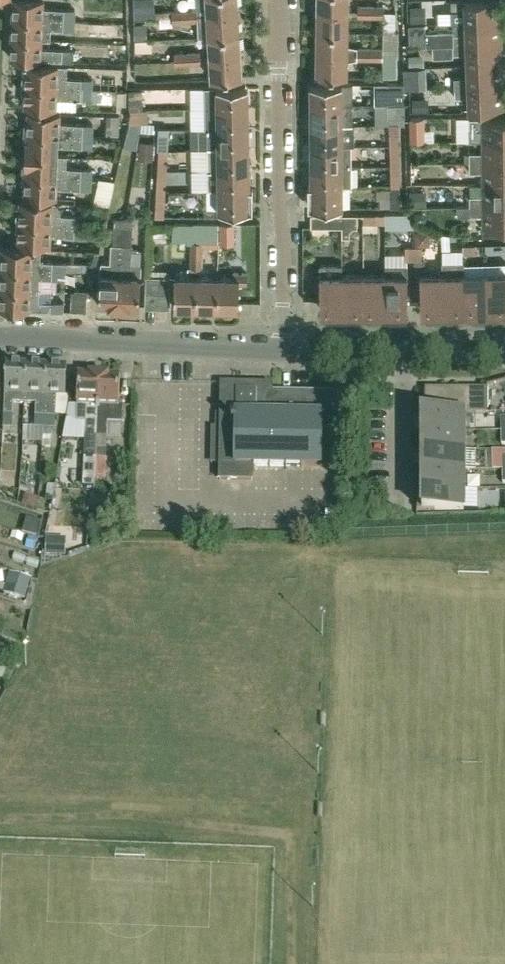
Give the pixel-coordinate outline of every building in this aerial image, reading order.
[(43,6),(43,0),(13,0),(12,16),(76,19),(76,8),(43,6)] [(155,18),(154,0),(133,0),(134,19),(155,18)] [(238,12),(237,0),(195,0),(196,10),(196,15),(238,12)] [(347,0),(317,0),(317,10),(347,11),(347,0)] [(501,20),(500,0),(451,0),(451,11),(464,10),(465,22),(501,20)] [(357,15),(370,16),(370,5),(357,5),(357,15)] [(383,5),(370,5),(370,16),(383,16),(383,5)] [(420,22),(420,5),(410,6),(410,22),(420,22)] [(184,11),(184,10),(172,11),(172,21),(184,21),(184,11)] [(184,21),(197,20),(196,15),(196,10),(184,10),(184,11),(184,21)] [(347,11),(317,10),(316,31),(347,32),(347,11)] [(208,35),(239,34),(238,12),(196,15),(197,20),(197,36),(208,35)] [(75,29),(76,19),(12,16),(11,39),(41,40),(52,40),(52,28),(75,29)] [(452,44),(502,42),(501,20),(465,22),(465,33),(453,34),(453,30),(425,31),(425,45),(452,44)] [(316,32),(316,53),(347,53),(356,53),(356,48),(347,46),(347,32),(316,31),(316,32)] [(239,34),(208,35),(209,57),(240,55),(239,34)] [(40,47),(41,40),(11,39),(10,58),(73,61),(73,49),(40,47)] [(467,65),(502,63),(502,42),(452,44),(453,54),(466,53),(467,65)] [(369,58),(369,48),(356,48),(356,53),(356,58),(369,58)] [(369,58),(382,59),(382,49),(369,48),(369,58)] [(186,53),(187,64),(200,64),(199,52),(186,53)] [(174,65),(187,64),(186,53),(174,54),(174,65)] [(356,53),(347,53),(316,53),(316,74),(346,75),(346,60),(356,58),(356,53)] [(413,66),(429,67),(429,54),(414,54),(413,66)] [(240,55),(209,57),(210,79),(241,77),(240,55)] [(25,85),(91,88),(91,78),(66,77),(67,65),(26,63),(25,85)] [(454,87),(503,85),(502,63),(467,65),(467,76),(454,77),(454,87)] [(352,104),(352,83),(310,83),(310,104),(352,104)] [(387,83),(387,104),(403,104),(403,83),(387,83)] [(91,88),(25,85),(24,106),(73,108),(74,98),(90,99),(91,88)] [(203,86),(203,107),(248,106),(247,85),(203,86)] [(468,109),(504,107),(503,85),(454,87),(454,97),(468,96),(468,109)] [(127,89),(128,109),(143,108),(142,88),(127,89)] [(310,104),(310,125),(353,124),(352,104),(310,104)] [(404,104),(403,104),(387,104),(387,117),(404,117),(404,104)] [(248,106),(203,107),(204,128),(206,128),(248,127),(248,106)] [(143,109),(143,108),(128,109),(129,121),(147,122),(148,108),(143,109)] [(59,123),(59,112),(28,111),(27,132),(92,135),(92,124),(59,123)] [(106,114),(105,133),(119,134),(120,115),(106,114)] [(410,139),(411,139),(422,138),(422,127),(422,116),(410,117),(410,139)] [(425,133),(464,132),(463,116),(425,117),(425,133)] [(482,140),(504,140),(504,118),(468,118),(468,140),(482,140)] [(353,124),(310,125),(310,145),(341,145),(354,145),(354,124),(353,124)] [(206,148),(216,148),(249,147),(248,127),(206,128),(206,148)] [(388,131),(389,145),(398,145),(398,131),(388,131)] [(92,146),(92,135),(27,132),(27,140),(25,140),(24,153),(57,155),(58,145),(92,146)] [(161,149),(170,149),(171,136),(161,135),(161,149)] [(139,140),(138,155),(152,156),(153,141),(139,140)] [(504,162),(504,140),(482,140),(482,152),(468,152),(468,162),(504,162)] [(310,145),(310,165),(342,165),(341,145),(310,145)] [(399,157),(398,145),(389,145),(389,157),(399,157)] [(249,168),(249,147),(216,148),(206,148),(207,168),(217,168),(249,168)] [(159,169),(169,169),(170,149),(161,149),(159,169)] [(57,155),(24,153),(24,166),(25,166),(25,175),(91,178),(91,169),(65,168),(65,155),(57,155)] [(468,162),(468,172),(482,172),(482,183),(504,183),(504,162),(468,162)] [(307,184),(307,186),(342,186),(351,186),(351,165),(342,165),(310,165),(310,184),(307,184)] [(217,189),(252,188),(252,186),(249,186),(249,168),(217,168),(207,168),(207,189),(217,189)] [(158,190),(168,190),(169,169),(159,169),(158,190)] [(389,173),(390,186),(399,186),(399,173),(389,173)] [(91,189),(91,178),(25,175),(24,196),(55,198),(56,188),(91,189)] [(482,183),(482,195),(468,195),(468,205),(504,205),(504,183),(482,183)] [(342,186),(307,186),(307,207),(342,207),(342,186)] [(400,198),(399,186),(390,186),(390,198),(400,198)] [(252,188),(217,189),(218,210),(252,209),(252,188)] [(168,190),(158,190),(157,215),(166,216),(168,190)] [(410,191),(411,205),(426,204),(425,190),(410,191)] [(59,202),(51,202),(20,200),(19,222),(85,225),(85,216),(59,215),(59,202)] [(468,215),(482,215),(482,228),(504,227),(504,205),(468,205),(457,205),(457,215),(468,215)] [(310,214),(310,226),(336,226),(336,214),(310,214)] [(336,214),(336,226),(341,227),(341,237),(350,237),(350,231),(353,228),(357,228),(357,214),(336,214)] [(85,236),(85,225),(19,222),(18,243),(49,245),(50,235),(85,236)] [(171,222),(171,239),(186,239),(186,242),(191,242),(197,242),(197,222),(171,222)] [(202,242),(217,242),(217,222),(197,222),(197,242),(202,242)] [(232,239),(232,222),(220,222),(220,239),(232,239)] [(97,304),(118,305),(121,240),(123,226),(110,225),(109,263),(100,263),(98,274),(97,304)] [(121,240),(118,305),(139,306),(140,265),(130,264),(131,226),(123,226),(121,240)] [(475,253),(475,244),(462,244),(463,253),(475,253)] [(413,246),(413,259),(422,259),(422,246),(413,246)] [(40,248),(2,247),(1,247),(0,267),(65,270),(65,261),(40,261),(40,248)] [(441,262),(441,274),(442,308),(464,307),(463,273),(463,261),(441,262)] [(319,309),(341,309),(341,275),(341,263),(319,263),(319,275),(310,275),(310,287),(319,287),(319,309)] [(385,266),(385,275),(385,309),(407,309),(407,266),(385,266)] [(65,270),(0,267),(0,277),(0,287),(38,289),(39,277),(65,278),(65,270)] [(174,276),(173,306),(195,307),(196,277),(196,267),(190,267),(187,267),(187,276),(174,276)] [(247,273),(232,272),(232,278),(217,277),(217,308),(238,308),(239,282),(247,283),(247,273)] [(485,273),(486,307),(504,306),(504,272),(485,273)] [(485,273),(463,273),(464,307),(486,307),(485,273)] [(442,308),(441,274),(419,275),(420,309),(442,308)] [(146,275),(145,306),(157,306),(158,275),(146,275)] [(171,276),(158,275),(157,306),(169,307),(170,299),(171,276)] [(363,275),(341,275),(341,309),(363,309),(363,275)] [(385,275),(363,275),(363,309),(385,309),(385,275)] [(195,307),(217,308),(217,277),(196,277),(195,307)] [(0,287),(0,307),(64,310),(64,300),(38,299),(38,289),(0,287)] [(71,290),(70,311),(86,311),(87,289),(74,289),(74,291),(71,290)] [(26,365),(6,364),(3,427),(12,428),(13,403),(25,404),(26,365)] [(34,427),(44,427),(47,366),(26,365),(25,404),(35,404),(34,427)] [(65,396),(67,375),(67,367),(47,366),(44,427),(55,428),(56,396),(65,396)] [(84,457),(95,458),(96,445),(99,376),(78,375),(76,405),(77,405),(76,421),(86,421),(84,457)] [(119,406),(120,377),(99,376),(96,445),(95,458),(105,458),(106,422),(121,423),(122,406),(119,406)] [(338,431),(339,393),(272,392),(272,386),(272,385),(221,384),(221,385),(221,414),(216,414),(216,427),(221,427),(220,480),(252,480),(253,465),(253,467),(303,468),(303,466),(322,466),(322,431),(338,431)] [(425,388),(425,413),(464,413),(464,414),(488,414),(488,388),(454,388),(454,391),(447,391),(447,388),(425,388)] [(425,419),(422,419),(422,432),(464,432),(464,414),(464,413),(425,413),(425,419)] [(464,451),(464,432),(422,432),(422,445),(425,445),(425,451),(464,451)] [(422,471),(464,471),(464,451),(425,451),(425,458),(422,458),(422,471)] [(464,490),(464,471),(422,471),(422,483),(425,483),(425,490),(464,490)] [(464,490),(425,490),(425,496),(417,496),(417,510),(464,510),(464,490)] [(24,599),(30,578),(11,572),(4,593),(24,599)]
